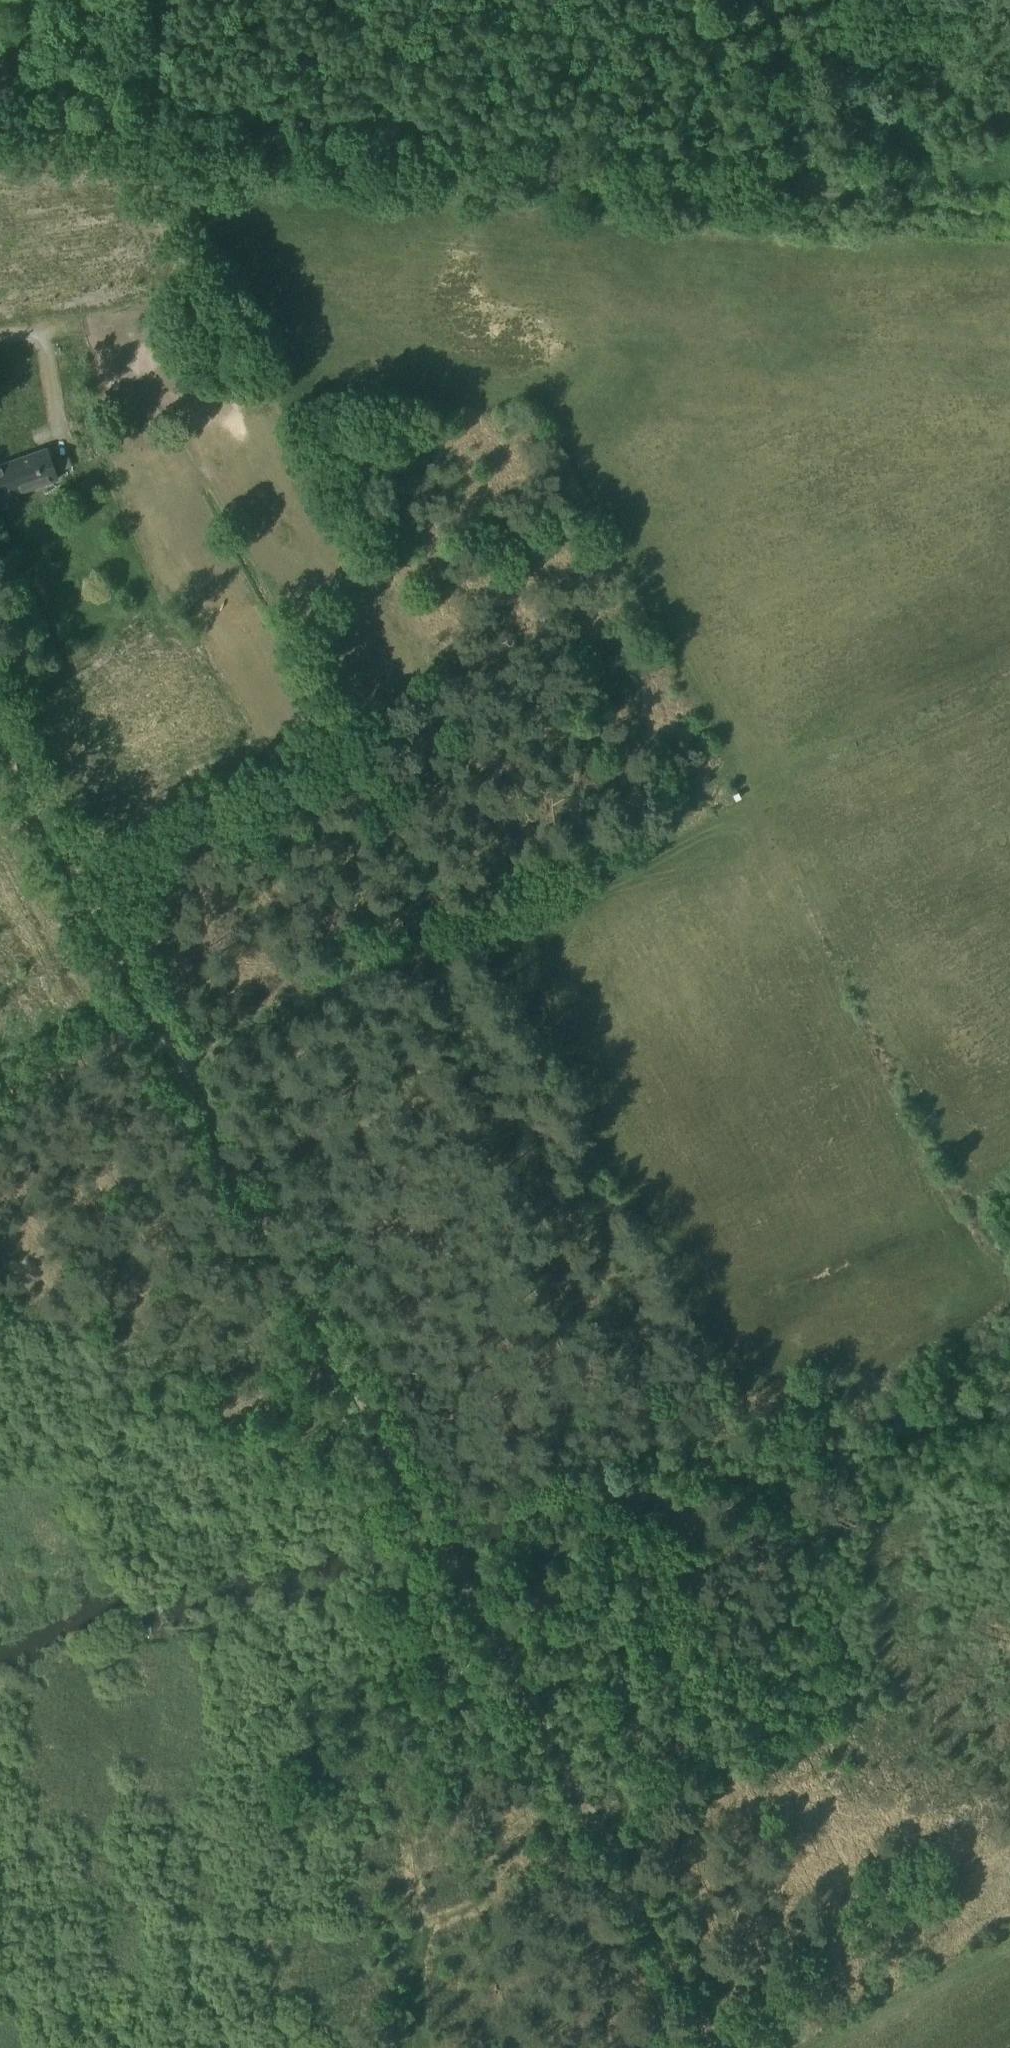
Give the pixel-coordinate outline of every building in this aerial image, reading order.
[(58,478),(47,448),(0,465),(0,499),(58,478)]
